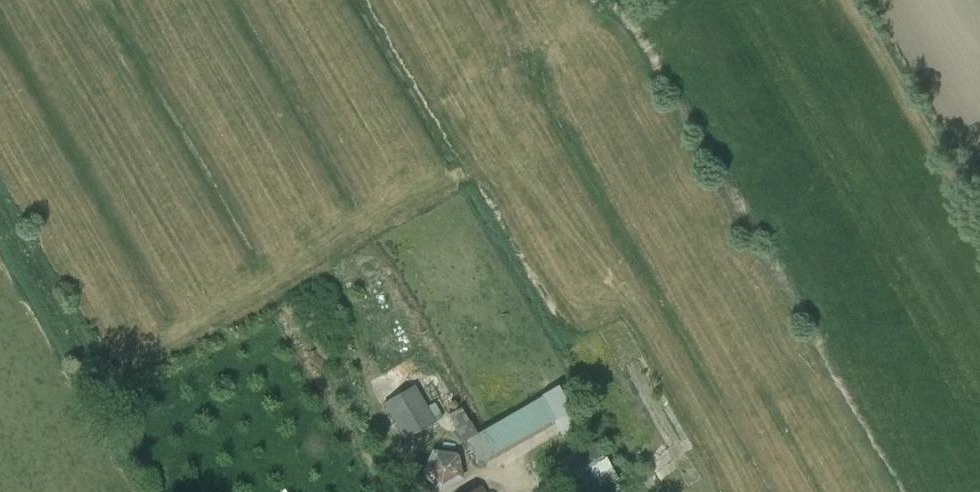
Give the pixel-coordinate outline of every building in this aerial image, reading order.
[(315,305),(305,309),(309,318),(319,314),(315,305)] [(404,440),(436,421),(415,384),(382,404),(404,440)] [(480,466),(556,424),(542,396),(477,433),(470,421),(469,421),(461,408),(448,415),(463,442),(463,441),(476,463),(478,463),(480,466)] [(617,480),(595,441),(555,465),(572,491),(594,491),(617,480)] [(440,490),(463,479),(458,454),(432,450),(422,474),(440,490)] [(567,484),(558,470),(546,477),(554,491),(567,484)]
